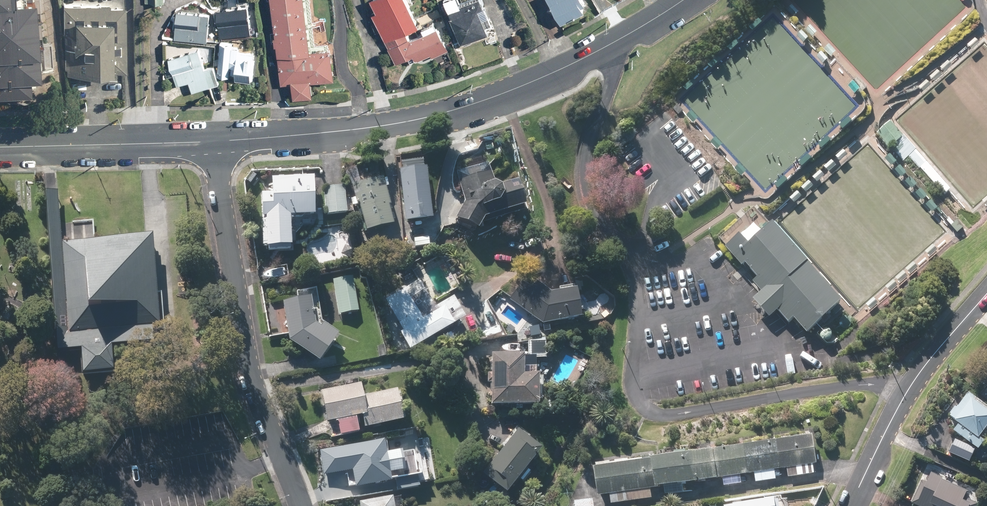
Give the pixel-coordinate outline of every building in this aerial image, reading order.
[(31,88),(29,73),(39,72),(32,0),(0,0),(0,91),(31,88)] [(124,0),(65,0),(67,69),(126,67),(124,0)] [(279,81),(291,80),(293,98),(314,96),(312,78),(335,76),(332,41),(315,43),(310,0),(271,0),(279,81)] [(408,0),(372,0),(376,8),(371,10),(396,64),(410,57),(412,62),(431,53),(433,57),(450,50),(438,25),(413,37),(409,29),(419,24),(408,0)] [(484,0),(464,0),(461,1),(461,0),(446,0),(462,42),(490,32),(488,28),(493,26),(484,0)] [(562,24),(589,10),(584,0),(549,0),(562,24)] [(248,7),(217,11),(220,37),(251,33),(248,7)] [(207,42),(209,13),(176,11),(174,39),(207,42)] [(230,72),(235,73),(235,82),(253,83),(255,52),(247,52),(247,43),(221,41),(219,75),(230,75),(230,72)] [(199,49),(168,59),(176,85),(189,81),(193,91),(220,83),(214,65),(205,68),(199,49)] [(891,121),(876,133),(888,147),(890,146),(903,134),(891,121)] [(903,134),(890,146),(903,160),(908,155),(943,194),(951,187),(903,134)] [(484,219),(525,209),(518,182),(500,186),(498,184),(497,183),(495,182),(494,182),(493,182),(488,163),(456,171),(464,201),(454,218),(477,231),(484,219)] [(427,167),(399,170),(405,221),(433,219),(427,167)] [(384,175),(352,182),(363,233),(395,226),(384,175)] [(316,179),(271,178),(271,194),(261,194),(260,250),(290,251),(291,217),(315,218),(316,179)] [(349,186),(322,188),(324,216),(350,214),(349,186)] [(844,299),(771,221),(747,242),(738,232),(726,244),(742,262),(745,259),(760,275),(755,280),(763,289),(752,299),(770,319),(780,310),(791,322),(795,319),(807,333),(844,299)] [(154,233),(63,239),(69,332),(161,325),(154,233)] [(525,275),(507,299),(541,324),(541,325),(580,319),(576,290),(550,294),(525,275)] [(354,277),(333,280),(337,315),(359,313),(354,277)] [(419,281),(384,299),(410,350),(465,321),(453,298),(433,309),(419,281)] [(296,300),(285,301),(289,340),(319,362),(339,335),(321,322),(316,289),(295,292),(296,300)] [(535,376),(535,359),(528,359),(490,358),(490,407),(538,407),(538,376),(535,376)] [(320,391),(326,438),(358,433),(358,429),(402,422),(397,389),(363,394),(361,385),(320,391)] [(966,389),(948,413),(960,422),(953,431),(978,450),(985,441),(979,436),(985,427),(986,429),(986,406),(966,389)] [(540,450),(516,431),(482,475),(506,493),(540,450)] [(593,467),(597,496),(610,494),(612,504),(653,498),(652,488),(664,487),(665,495),(684,492),(683,484),(723,478),(724,486),(743,483),(742,475),(753,474),(755,484),(776,480),(775,470),(787,469),(788,479),(819,475),(813,435),(593,467)] [(975,450),(953,439),(947,452),(969,462),(975,450)] [(395,479),(397,491),(419,488),(418,482),(414,449),(384,453),(383,441),(320,449),(323,474),(353,470),(355,488),(388,484),(388,480),(395,479)] [(927,467),(911,505),(915,505),(975,505),(982,490),(927,467)] [(392,497),(358,501),(358,505),(393,505),(392,497)]
